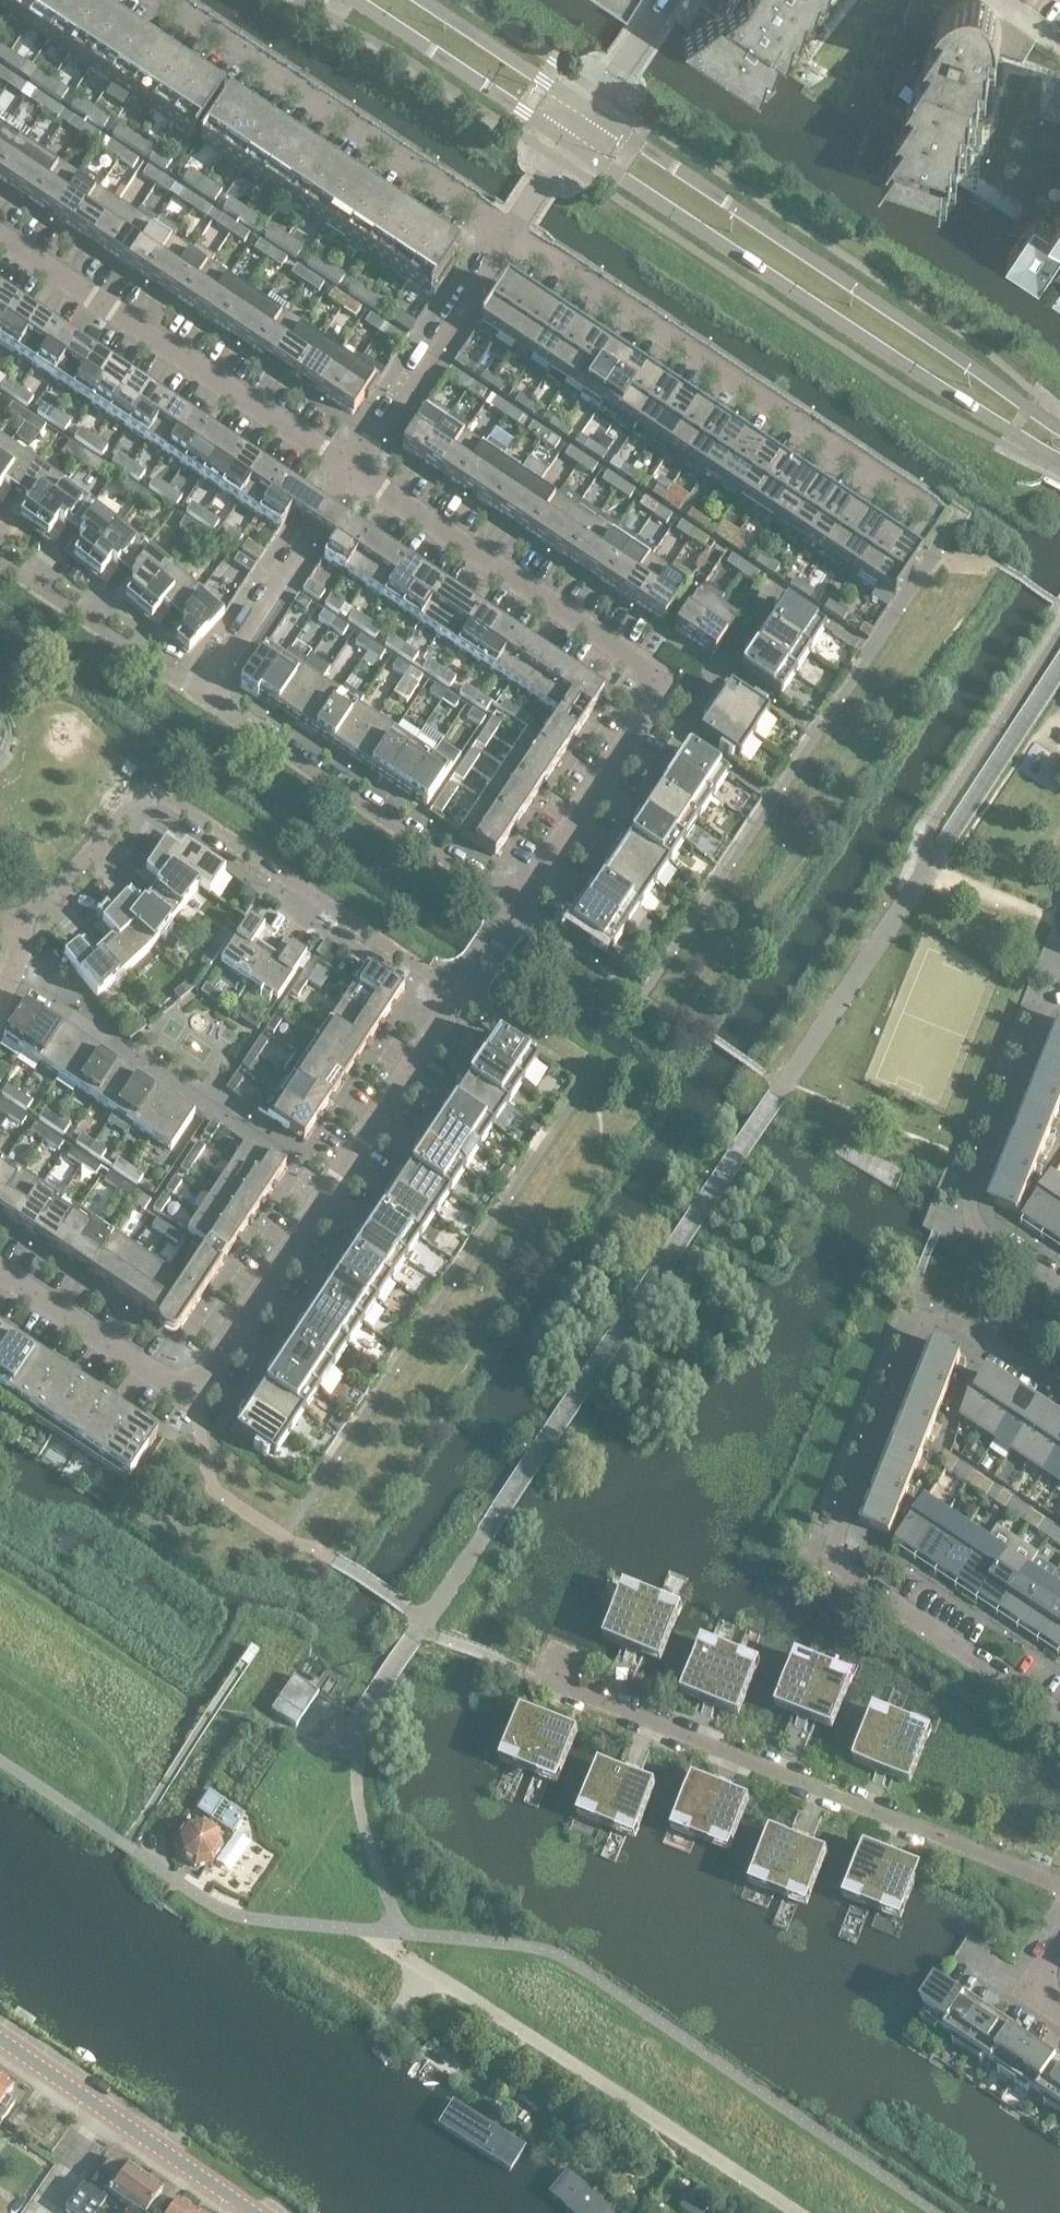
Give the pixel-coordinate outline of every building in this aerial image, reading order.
[(7,14),(16,0),(0,0),(0,10),(7,14)] [(24,34),(46,0),(16,0),(7,14),(3,20),(24,34)] [(45,47),(76,0),(46,0),(24,34),(45,47)] [(66,61),(98,11),(81,0),(76,0),(45,47),(66,61)] [(724,6),(691,30),(682,36),(757,86),(758,85),(757,84),(764,63),(770,66),(772,60),(777,43),(783,47),(788,30),(792,25),(796,27),(801,10),(805,5),(809,8),(811,0),(728,0),(724,6)] [(975,90),(983,90),(985,60),(993,61),(994,40),(1001,41),(1002,28),(1003,28),(1003,25),(1003,22),(1003,19),(1002,14),(1001,11),(1000,8),(999,5),(997,2),(996,0),(947,0),(944,3),(941,8),(942,8),(935,19),(941,23),(930,39),(936,44),(920,69),(927,73),(910,98),(917,103),(900,128),(907,132),(897,147),(890,157),(897,161),(882,184),(883,184),(888,177),(942,196),(942,205),(943,205),(945,178),(953,178),(955,148),(963,149),(965,119),(973,120),(975,90)] [(66,61),(87,75),(119,25),(98,11),(66,61)] [(87,75),(107,89),(140,39),(119,25),(87,75)] [(107,89),(128,103),(161,53),(140,39),(107,89)] [(0,46),(0,61),(4,64),(11,53),(0,46)] [(27,64),(11,53),(4,64),(20,74),(27,64)] [(128,103),(149,117),(182,67),(161,53),(128,103)] [(169,130),(173,125),(202,81),(182,67),(149,117),(169,130)] [(0,69),(0,81),(7,86),(13,77),(0,69)] [(52,81),(36,70),(30,81),(45,91),(52,81)] [(27,87),(13,77),(7,86),(21,95),(27,87)] [(68,91),(52,81),(45,91),(61,102),(68,91)] [(173,125),(194,140),(224,95),(202,81),(173,125)] [(50,102),(36,93),(31,102),(44,111),(50,102)] [(94,109),(78,98),(71,108),(87,119),(94,109)] [(200,143),(221,157),(251,113),(229,99),(200,143)] [(64,111),(50,102),(44,111),(58,120),(64,111)] [(110,119),(94,109),(87,119),(103,130),(110,119)] [(218,163),(239,176),(272,127),(251,113),(221,157),(218,163)] [(87,127),(74,118),(68,126),(81,135),(87,127)] [(136,136),(120,126),(113,136),(129,147),(136,136)] [(101,136),(87,127),(81,135),(95,144),(101,136)] [(239,176),(259,190),(292,141),(272,127),(239,176)] [(23,143),(4,131),(0,137),(0,177),(23,143)] [(152,147),(136,136),(129,147),(145,157),(152,147)] [(259,190),(280,204),(313,155),(292,141),(259,190)] [(41,156),(23,143),(0,177),(0,179),(18,191),(41,156)] [(125,152),(111,143),(105,151),(119,160),(125,152)] [(173,161),(156,150),(149,161),(166,171),(173,161)] [(138,161),(125,152),(119,160),(133,169),(138,161)] [(280,204),(301,218),(334,168),(313,155),(280,204)] [(36,203),(60,168),(41,156),(18,191),(36,203)] [(162,176),(148,167),(142,176),(156,185),(162,176)] [(55,216),(79,180),(60,168),(36,203),(55,216)] [(301,218),(322,232),(355,182),(334,168),(301,218)] [(206,181),(190,170),(183,180),(199,191),(206,181)] [(175,186),(162,176),(156,185),(170,194),(175,186)] [(74,228),(97,193),(79,180),(55,216),(74,228)] [(222,191),(206,181),(199,191),(215,202),(222,191)] [(322,232),(343,246),(376,196),(355,182),(322,232)] [(199,201),(185,192),(179,201),(193,210),(199,201)] [(92,241),(116,205),(97,193),(74,228),(92,241)] [(343,246),(363,259),(396,210),(376,196),(343,246)] [(246,210),(230,199),(223,210),(239,220),(246,210)] [(213,210),(199,201),(193,210),(207,219),(213,210)] [(111,253),(134,218),(116,205),(92,241),(111,253)] [(262,221),(246,210),(239,220),(255,231),(262,221)] [(363,259),(384,273),(417,224),(396,210),(363,259)] [(1054,222),(1038,211),(1019,240),(1009,254),(1059,288),(1059,212),(1054,222)] [(236,226),(222,217),(216,225),(230,234),(236,226)] [(129,265),(153,230),(134,218),(111,253),(129,265)] [(409,282),(408,281),(438,238),(417,224),(384,273),(405,287),(409,282)] [(250,235),(236,226),(230,234),(244,244),(250,235)] [(288,237),(272,227),(265,237),(281,248),(288,237)] [(148,278),(172,242),(153,230),(129,265),(148,278)] [(304,248),(288,237),(281,248),(297,259),(304,248)] [(452,269),(449,268),(459,252),(438,238),(408,281),(409,282),(433,298),(432,299),(433,300),(454,269),(452,268),(452,269)] [(167,290),(190,255),(172,242),(148,278),(167,290)] [(273,251),(260,242),(254,250),(268,259),(273,251)] [(287,260),(273,251),(268,259),(281,269),(287,260)] [(185,302),(209,267),(190,255),(167,290),(185,302)] [(330,265),(314,255),(307,265),(323,276),(330,265)] [(346,276),(330,265),(323,276),(339,286),(346,276)] [(311,276),(297,266),(291,275),(305,284),(311,276)] [(204,315),(227,279),(209,267),(185,302),(204,315)] [(324,285),(311,276),(305,284),(319,293),(324,285)] [(223,327),(246,292),(227,279),(204,315),(223,327)] [(371,293),(355,282),(348,293),(364,303),(371,293)] [(499,335),(526,296),(527,294),(520,289),(519,292),(507,284),(504,288),(481,323),(499,335)] [(348,300),(334,291),(328,300),(342,309),(348,300)] [(241,340),(265,304),(246,292),(223,327),(241,340)] [(387,304),(371,293),(364,303),(380,314),(387,304)] [(22,306),(3,294),(0,298),(0,339),(22,306)] [(516,347),(543,308),(544,305),(538,301),(536,303),(526,296),(499,335),(516,347)] [(361,309),(348,300),(342,309),(356,318),(361,309)] [(260,352),(283,317),(265,304),(241,340),(260,352)] [(40,318),(22,306),(0,339),(0,343),(17,354),(40,318)] [(533,358),(560,319),(562,317),(555,312),(553,315),(543,308),(516,347),(533,358)] [(417,324),(399,312),(392,322),(410,334),(417,324)] [(385,325),(371,315),(365,324),(379,333),(385,325)] [(278,364),(302,329),(283,317),(260,352),(278,364)] [(35,366),(59,331),(40,318),(17,354),(35,366)] [(550,370),(577,331),(579,328),(572,324),(570,326),(560,319),(533,358),(550,370)] [(297,377),(320,341),(302,329),(278,364),(297,377)] [(407,340),(390,329),(384,337),(401,348),(407,340)] [(54,379),(78,343),(59,331),(35,366),(54,379)] [(567,381),(594,342),(596,340),(589,335),(587,338),(577,331),(550,370),(567,381)] [(315,389),(339,354),(320,341),(297,377),(315,389)] [(585,393),(611,353),(613,351),(606,347),(605,349),(594,342),(567,381),(585,393)] [(72,391),(96,356),(78,343),(54,379),(72,391)] [(602,405),(629,365),(630,363),(623,358),(622,360),(611,353),(585,393),(602,405)] [(334,401),(357,366),(339,354),(315,389),(334,401)] [(463,370),(469,362),(459,355),(454,363),(463,370)] [(91,403),(115,368),(96,356),(72,391),(91,403)] [(619,416),(646,377),(648,374),(641,369),(639,372),(629,365),(602,405),(619,416)] [(367,399),(380,381),(357,366),(334,401),(353,414),(365,397),(367,399)] [(110,416),(133,380),(115,368),(91,403),(110,416)] [(467,380),(450,369),(445,377),(461,388),(467,380)] [(489,387),(495,379),(486,373),(480,381),(489,387)] [(636,428),(663,388),(665,386),(658,381),(656,384),(646,377),(619,416),(636,428)] [(499,393),(504,385),(495,379),(489,387),(499,393)] [(20,390),(6,380),(0,389),(14,398),(20,390)] [(128,428),(152,393),(133,380),(110,416),(128,428)] [(487,393),(473,384),(467,392),(481,402),(487,393)] [(653,439),(680,399),(682,397),(675,392),(673,395),(663,388),(636,428),(653,439)] [(34,399),(20,390),(14,398),(28,407),(34,399)] [(147,441),(171,405),(152,393),(128,428),(147,441)] [(524,410),(529,402),(520,396),(514,404),(524,410)] [(510,408),(496,399),(490,407),(504,417),(510,408)] [(670,451),(698,411),(699,409),(692,404),(691,406),(680,399),(653,439),(670,451)] [(533,416),(538,408),(529,402),(524,410),(533,416)] [(29,415),(13,404),(7,412),(24,424),(29,415)] [(57,414),(43,405),(38,414),(51,423),(57,414)] [(166,453),(189,418),(171,405),(147,441),(166,453)] [(523,417),(510,408),(504,417),(517,426),(523,417)] [(422,460),(445,424),(423,410),(411,428),(414,430),(402,447),(422,460)] [(687,463),(715,422),(716,420),(709,415),(708,418),(698,411),(670,451),(687,463)] [(71,423),(57,414),(51,423),(65,432),(71,423)] [(46,426),(29,415),(24,424),(41,435),(46,426)] [(184,465),(208,430),(189,418),(166,453),(184,465)] [(558,433),(563,425),(554,418),(549,427),(558,433)] [(704,474),(732,434),(733,431),(727,427),(725,429),(715,422),(687,463),(704,474)] [(440,472),(464,437),(445,424),(422,460),(440,472)] [(547,433),(533,424),(527,432),(541,441),(547,433)] [(567,439),(573,431),(563,425),(558,433),(567,439)] [(94,439),(80,430),(75,438),(88,447),(94,439)] [(203,478),(226,442),(208,430),(184,465),(203,478)] [(560,442),(547,433),(541,441),(555,451),(560,442)] [(721,486),(749,445),(751,443),(744,438),(742,441),(732,434),(704,474),(721,486)] [(459,484),(482,449),(464,437),(440,472),(459,484)] [(108,448),(94,439),(88,447),(102,457),(108,448)] [(9,447),(0,441),(0,459),(9,447)] [(592,455),(598,447),(589,441),(583,449),(592,455)] [(87,454),(70,442),(65,451),(82,462),(87,454)] [(221,490),(245,455),(226,442),(203,478),(221,490)] [(738,497),(766,457),(768,454),(761,450),(759,452),(749,445),(721,486),(738,497)] [(37,466),(9,447),(0,459),(0,490),(4,484),(9,488),(12,484),(20,490),(37,466)] [(602,462),(607,454),(598,447),(592,455),(602,462)] [(584,458),(570,448),(564,457),(578,466),(584,458)] [(478,497),(501,462),(482,449),(459,484),(478,497)] [(104,465),(87,454),(82,462),(98,473),(104,465)] [(131,464),(118,455),(112,463),(126,472),(131,464)] [(240,502),(263,467),(245,455),(221,490),(240,502)] [(756,509),(784,468),(785,466),(778,461),(776,463),(766,457),(738,497),(756,509)] [(598,467),(584,458),(578,466),(592,475),(598,467)] [(496,509),(519,474),(501,462),(478,497),(496,509)] [(145,473),(131,464),(126,472),(139,481),(145,473)] [(627,479),(632,470),(623,464),(618,472),(627,479)] [(34,528),(65,486),(37,466),(20,490),(28,495),(25,499),(31,503),(21,518),(34,528)] [(258,515),(282,479),(263,467),(240,502),(258,515)] [(773,521),(801,480),(802,477),(796,473),(794,475),(784,468),(756,509),(773,521)] [(636,485),(642,477),(632,470),(627,479),(636,485)] [(621,482),(607,473),(602,482),(615,491),(621,482)] [(514,522),(538,486),(519,474),(496,509),(514,522)] [(168,489),(155,479),(149,488),(163,497),(168,489)] [(323,507),(295,488),(282,479),(258,515),(280,529),(292,512),(309,523),(336,541),(324,558),(346,573),(370,538),(323,507)] [(790,532),(818,491),(819,489),(813,484),(811,487),(801,480),(773,521),(790,532)] [(145,492),(128,481),(123,489),(139,501),(145,492)] [(635,491),(621,482),(615,491),(629,500),(635,491)] [(75,529),(92,506),(65,486),(34,528),(48,538),(59,523),(64,527),(67,523),(75,529)] [(533,534),(556,498),(538,486),(514,522),(533,534)] [(661,501),(667,493),(657,487),(652,495),(661,501)] [(182,498),(168,489),(163,497),(176,506),(182,498)] [(807,544),(835,502),(837,500),(830,496),(828,498),(818,491),(790,532),(807,544)] [(162,503),(145,492),(139,501),(156,512),(162,503)] [(670,508),(676,500),(667,493),(661,501),(670,508)] [(552,546),(575,511),(556,498),(533,534),(552,546)] [(658,507),(644,498),(639,506),(652,516),(658,507)] [(824,555),(852,514),(854,512),(847,507),(845,509),(835,502),(807,544),(824,555)] [(206,513),(192,504),(186,513),(200,522),(206,513)] [(87,567),(119,527),(92,506),(75,529),(82,535),(79,539),(84,543),(74,557),(87,567)] [(672,516),(658,507),(652,516),(666,525),(672,516)] [(696,524),(701,516),(692,510),(686,518),(696,524)] [(570,559),(594,523),(575,511),(552,546),(570,559)] [(219,522),(206,513),(200,522),(214,531),(219,522)] [(841,567),(869,525),(871,523),(864,518),(862,521),(852,514),(824,555),(841,567)] [(705,530),(710,522),(701,516),(696,524),(705,530)] [(202,530),(185,519),(179,527),(196,538),(202,530)] [(589,571),(612,536),(594,523),(570,559),(589,571)] [(695,532),(681,523),(676,531),(689,540),(695,532)] [(858,579),(886,537),(888,534),(881,530),(880,532),(869,525),(841,567),(858,579)] [(127,570),(146,548),(119,527),(87,567),(100,578),(112,564),(117,568),(120,564),(127,570)] [(243,538),(228,529),(223,537),(237,546),(243,538)] [(219,541),(202,530),(196,538),(213,550),(219,541)] [(709,541),(695,532),(689,540),(703,549),(709,541)] [(730,547),(735,539),(726,533),(721,541),(730,547)] [(608,584),(631,548),(612,536),(589,571),(608,584)] [(875,590),(904,548),(905,546),(898,541),(897,544),(886,537),(858,579),(875,590)] [(365,585),(388,550),(370,538),(346,573),(365,585)] [(739,553),(745,545),(735,539),(730,547),(739,553)] [(265,553),(248,542),(242,550),(259,561),(265,553)] [(138,609),(172,570),(146,548),(127,570),(135,577),(132,580),(137,584),(126,598),(138,609)] [(626,596),(650,560),(631,548),(608,584),(626,596)] [(893,602),(918,564),(921,560),(922,557),(916,553),(914,555),(904,548),(875,590),(893,602)] [(383,598),(407,562),(388,550),(365,585),(383,598)] [(256,566),(239,555),(234,563),(251,574),(256,566)] [(765,570),(770,562),(761,556),(755,564),(765,570)] [(746,566),(733,557),(727,565),(741,574),(746,566)] [(645,608),(668,573),(650,560),(626,596),(645,608)] [(402,610),(425,575),(407,562),(383,598),(402,610)] [(774,576),(779,568),(770,562),(765,570),(774,576)] [(759,574),(746,566),(741,574),(754,583),(759,574)] [(179,614),(198,592),(172,570),(138,609),(151,620),(163,607),(168,611),(171,607),(179,614)] [(664,621),(688,586),(668,573),(645,608),(664,621)] [(420,622),(444,587),(425,575),(402,610),(420,622)] [(799,593),(804,585),(795,579),(790,587),(799,593)] [(325,593),(309,582),(303,591),(319,601),(325,593)] [(808,599),(813,591),(804,585),(799,593),(808,599)] [(439,635),(462,600),(444,587),(420,622),(439,635)] [(189,654),(224,615),(198,592),(179,614),(186,620),(183,624),(188,628),(176,642),(189,654)] [(695,642),(718,606),(699,593),(675,629),(695,642)] [(312,603),(299,595),(294,603),(306,611),(312,603)] [(345,606),(331,597),(325,605),(339,615),(345,606)] [(457,647),(481,612),(462,600),(439,635),(457,647)] [(833,616),(838,608),(829,602),(824,610),(833,616)] [(824,631),(786,606),(785,606),(782,604),(773,617),(777,619),(771,628),(809,654),(824,631)] [(714,655),(738,619),(718,606),(695,642),(714,655)] [(842,622),(848,614),(838,608),(833,616),(842,622)] [(330,628),(336,619),(324,611),(318,620),(330,628)] [(368,621),(354,612),(348,621),(362,630),(368,621)] [(476,659),(499,624),(481,612),(457,647),(476,659)] [(343,636),(348,628),(336,619),(330,628),(343,636)] [(382,630),(368,621),(362,630),(376,639),(382,630)] [(495,672),(518,637),(499,624),(476,659),(495,672)] [(868,639),(874,631),(864,625),(859,633),(868,639)] [(809,654),(771,628),(765,638),(761,635),(753,648),(756,650),(795,676),(809,654)] [(368,652),(373,644),(361,636),(355,644),(368,652)] [(405,646),(391,637),(386,645),(399,654),(405,646)] [(511,683),(535,648),(518,637),(495,672),(511,683)] [(380,661),(386,652),(373,644),(368,652),(380,661)] [(260,694),(284,658),(265,646),(239,687),(257,699),(260,695),(260,694)] [(419,655),(405,646),(399,654),(413,663),(419,655)] [(528,694),(551,659),(535,648),(511,683),(528,694)] [(795,676),(756,650),(753,648),(744,660),(748,663),(741,673),(780,699),(795,676)] [(278,707),(302,671),(284,658),(260,694),(260,695),(278,707)] [(544,705),(567,670),(551,659),(528,694),(544,705)] [(405,677),(410,669),(398,661),(392,669),(405,677)] [(442,670),(428,661),(423,670),(436,679),(442,670)] [(417,685),(423,677),(410,669),(405,677),(417,685)] [(456,679),(442,670),(436,679),(450,688),(456,679)] [(562,713),(584,680),(567,670),(544,705),(560,715),(560,716),(562,713)] [(297,719),(321,683),(302,671),(278,707),(297,719)] [(582,726),(604,694),(584,680),(562,713),(582,726)] [(315,731),(339,696),(321,683),(297,719),(315,731)] [(442,702),(447,693),(435,685),(430,694),(442,702)] [(479,695),(466,686),(460,695),(473,703),(479,695)] [(769,715),(764,711),(766,708),(753,699),(751,703),(730,689),(724,699),(720,697),(712,709),(715,712),(754,737),(769,715)] [(454,710),(460,702),(447,693),(442,702),(454,710)] [(492,703),(479,695),(473,703),(486,712),(492,703)] [(334,744),(358,708),(339,696),(315,731),(334,744)] [(512,718),(517,709),(505,701),(499,710),(512,718)] [(352,756),(376,720),(358,708),(334,744),(352,756)] [(524,726),(530,718),(517,709),(512,718),(524,726)] [(754,737),(715,712),(712,709),(703,722),(707,724),(700,734),(721,748),(718,752),(731,760),(734,757),(739,760),(754,737)] [(486,719),(473,710),(467,718),(480,727),(486,719)] [(561,758),(582,726),(562,713),(560,716),(560,715),(546,736),(541,743),(540,744),(561,758)] [(485,749),(501,724),(493,719),(476,743),(485,749)] [(371,768),(395,733),(376,720),(352,756),(371,768)] [(546,736),(533,728),(528,735),(541,743),(546,736)] [(389,781),(413,745),(395,733),(371,768),(389,781)] [(561,758),(540,744),(541,743),(528,735),(526,734),(515,751),(550,775),(561,758)] [(408,793),(432,757),(413,745),(389,781),(408,793)] [(463,782),(480,757),(471,751),(454,776),(463,782)] [(550,775),(515,751),(504,767),(539,791),(550,775)] [(728,776),(689,751),(682,761),(679,758),(670,771),(674,773),(713,799),(728,776)] [(427,806),(451,770),(432,757),(408,793),(427,806)] [(539,791),(504,767),(493,784),(528,807),(539,791)] [(713,799),(674,773),(670,771),(662,784),(666,786),(660,795),(698,821),(713,799)] [(441,815),(458,790),(449,784),(432,809),(441,815)] [(528,807),(493,784),(482,800),(517,824),(528,807)] [(698,821),(660,795),(653,804),(650,802),(641,815),(645,817),(684,843),(698,821)] [(517,824),(482,800),(471,816),(506,840),(517,824)] [(684,843),(645,817),(641,815),(633,827),(637,830),(631,839),(669,864),(684,843)] [(506,840),(471,816),(460,834),(495,857),(506,840)] [(669,864),(631,839),(624,848),(621,846),(612,858),(616,861),(655,886),(669,864)] [(225,873),(193,851),(190,856),(183,852),(186,847),(185,846),(180,854),(165,844),(156,858),(199,888),(210,895),(225,873)] [(199,888),(156,858),(146,873),(160,884),(156,889),(160,892),(154,899),(177,917),(199,888)] [(655,886),(616,861),(612,858),(604,871),(608,873),(601,882),(640,908),(655,886)] [(640,908),(601,882),(595,892),(592,889),(583,902),(587,904),(626,930),(640,908)] [(252,903),(258,896),(249,890),(243,897),(252,903)] [(154,947),(177,917),(154,899),(148,907),(144,904),(140,909),(126,898),(114,911),(154,947)] [(626,930),(587,904),(583,902),(575,914),(579,917),(572,927),(593,941),(590,944),(603,953),(606,949),(610,953),(626,930)] [(154,947),(114,911),(102,924),(114,937),(110,941),(113,945),(106,951),(126,973),(154,947)] [(232,935),(243,918),(235,912),(224,929),(232,935)] [(257,953),(260,949),(254,945),(264,930),(250,920),(221,963),(249,982),(265,959),(257,953)] [(323,960),(333,945),(326,940),(316,955),(323,960)] [(126,973),(106,951),(99,958),(96,955),(91,959),(79,946),(64,957),(97,999),(126,973)] [(209,969),(221,952),(213,947),(202,964),(209,969)] [(278,1001),(306,958),(291,948),(281,963),(276,960),(273,964),(265,959),(249,982),(278,1001)] [(308,983),(318,969),(310,964),(301,978),(308,983)] [(310,982),(323,989),(332,972),(319,966),(310,982)] [(404,992),(387,980),(367,967),(355,986),(392,1012),(392,1011),(391,1011),(404,992)] [(299,997),(308,983),(301,978),(291,992),(299,997)] [(180,1001),(196,988),(190,981),(174,994),(180,1001)] [(223,997),(206,985),(201,993),(218,1005),(223,997)] [(392,1012),(355,986),(342,1005),(380,1030),(379,1029),(391,1011),(392,1012)] [(22,1051),(46,1016),(47,1016),(50,1012),(31,999),(21,1013),(22,1014),(18,1020),(17,1020),(4,1039),(22,1051)] [(283,1020),(293,1006),(285,1001),(276,1015),(283,1020)] [(380,1030),(342,1005),(330,1024),(367,1049),(368,1048),(366,1048),(378,1030),(379,1031),(380,1030)] [(263,1023),(246,1011),(240,1020),(257,1031),(263,1023)] [(274,1034),(283,1020),(276,1015),(266,1029),(274,1034)] [(40,1064),(64,1028),(47,1016),(46,1016),(22,1051),(40,1064)] [(130,1041),(147,1028),(141,1020),(124,1033),(130,1041)] [(367,1049),(330,1024),(317,1042),(355,1067),(354,1066),(366,1048),(367,1049)] [(59,1076),(83,1040),(64,1028),(40,1064),(59,1076)] [(538,1062),(533,1059),(535,1056),(522,1047),(519,1050),(499,1037),(492,1047),(488,1044),(480,1057),(484,1059),(522,1085),(538,1062)] [(259,1057),(268,1042),(261,1038),(251,1052),(259,1057)] [(78,1088),(101,1053),(83,1040),(59,1076),(78,1088)] [(1053,1041),(1046,1060),(1059,1065),(1059,1044),(1053,1041)] [(355,1067),(317,1042),(305,1061),(343,1086),(342,1085),(354,1067),(355,1068),(355,1067)] [(249,1071),(259,1057),(251,1052),(242,1066),(249,1071)] [(96,1101),(120,1065),(101,1053),(78,1088),(96,1101)] [(522,1085),(484,1059),(480,1057),(472,1070),(475,1072),(469,1081),(508,1107),(522,1085)] [(1046,1060),(1039,1077),(1059,1086),(1059,1065),(1046,1060)] [(343,1086),(305,1061),(293,1079),(330,1104),(331,1104),(329,1103),(341,1086),(342,1086),(343,1086)] [(115,1113),(139,1077),(120,1065),(96,1101),(115,1113)] [(234,1094),(244,1080),(236,1075),(226,1090),(234,1094)] [(133,1125),(157,1090),(139,1077),(115,1113),(133,1125)] [(1039,1077),(1032,1095),(1059,1107),(1059,1086),(1039,1077)] [(330,1104),(293,1079),(280,1098),(318,1123),(317,1122),(329,1104),(330,1105),(330,1104)] [(508,1107),(469,1081),(463,1090),(459,1088),(451,1100),(455,1103),(493,1129),(508,1107)] [(15,1103),(20,1094),(8,1086),(2,1094),(15,1103)] [(152,1138),(176,1102),(157,1090),(133,1125),(152,1138)] [(27,1111),(32,1103),(20,1094),(15,1103),(27,1111)] [(1059,1109),(1059,1107),(1032,1095),(1025,1113),(1054,1125),(1059,1109)] [(318,1123),(280,1098),(268,1117),(304,1141),(317,1123),(318,1123)] [(493,1129),(455,1103),(451,1100),(443,1113),(446,1116),(440,1125),(479,1151),(493,1129)] [(0,1101),(0,1112),(8,1117),(13,1109),(0,1101)] [(171,1151),(195,1115),(176,1102),(152,1138),(171,1151)] [(27,1119),(13,1109),(8,1117),(22,1126),(27,1119)] [(52,1127),(57,1119),(45,1111),(39,1119),(52,1127)] [(1047,1143),(1054,1125),(1025,1113),(1018,1131),(1047,1143)] [(64,1136),(69,1127),(57,1119),(52,1127),(64,1136)] [(211,1139),(220,1126),(213,1121),(204,1134),(211,1139)] [(50,1134),(36,1125),(31,1132),(45,1141),(50,1134)] [(479,1151),(440,1125),(434,1134),(430,1132),(422,1144),(426,1147),(464,1172),(479,1151)] [(1040,1161),(1047,1143),(1018,1131),(1010,1149),(1040,1161)] [(64,1143),(50,1134),(45,1141),(59,1151),(64,1143)] [(88,1152),(94,1144),(82,1135),(76,1144),(88,1152)] [(196,1161),(205,1148),(198,1143),(189,1156),(196,1161)] [(286,1169),(247,1143),(235,1162),(275,1188),(274,1187),(286,1169)] [(101,1160),(106,1152),(94,1144),(88,1152),(101,1160)] [(464,1172),(426,1147),(422,1144),(414,1157),(417,1159),(411,1169),(450,1194),(464,1172)] [(87,1159),(73,1149),(68,1157),(82,1166),(87,1159)] [(1033,1178),(1040,1161),(1010,1149),(1003,1167),(1033,1178)] [(188,1174),(196,1161),(189,1156),(180,1170),(188,1174)] [(101,1168),(87,1159),(82,1166),(96,1175),(101,1168)] [(125,1177),(131,1168),(119,1160),(113,1169),(125,1177)] [(275,1188),(235,1162),(223,1179),(263,1206),(263,1205),(262,1204),(273,1188),(274,1189),(275,1188)] [(22,1175),(3,1163),(0,1168),(0,1208),(22,1175)] [(1025,1197),(1033,1178),(1003,1167),(996,1185),(1025,1197)] [(138,1185),(143,1177),(131,1168),(125,1177),(138,1185)] [(450,1194),(411,1169),(405,1178),(401,1176),(393,1188),(396,1191),(435,1216),(450,1194)] [(124,1183),(110,1174),(105,1181),(119,1191),(124,1183)] [(41,1188),(22,1175),(0,1208),(0,1213),(16,1224),(15,1225),(41,1188)] [(173,1196),(182,1183),(175,1178),(166,1191),(173,1196)] [(263,1206),(223,1179),(212,1196),(251,1223),(252,1223),(250,1222),(262,1205),(263,1206)] [(1059,1214),(1059,1184),(1052,1179),(1026,1219),(1027,1220),(1028,1219),(1043,1226),(1049,1231),(1059,1214)] [(138,1193),(124,1183),(119,1191),(133,1200),(138,1193)] [(1018,1215),(1025,1199),(1025,1197),(996,1185),(989,1203),(1018,1215)] [(34,1238),(59,1200),(41,1188),(15,1225),(16,1226),(17,1224),(34,1236),(34,1237),(34,1238)] [(435,1216),(396,1191),(393,1188),(384,1201),(388,1203),(382,1212),(421,1238),(435,1216)] [(144,1212),(151,1201),(142,1195),(136,1206),(144,1212)] [(161,1215),(170,1200),(163,1195),(153,1210),(161,1215)] [(251,1223),(212,1196),(200,1214),(240,1240),(239,1239),(250,1223),(251,1223)] [(53,1250),(78,1212),(59,1200),(34,1238),(35,1237),(53,1249),(52,1250),(53,1250)] [(71,1262),(96,1225),(78,1212),(53,1250),(54,1249),(72,1261),(71,1262)] [(421,1238),(382,1212),(376,1222),(372,1219),(364,1232),(367,1234),(406,1260),(421,1238)] [(180,1330),(225,1263),(224,1262),(238,1240),(240,1241),(240,1240),(200,1214),(188,1232),(196,1238),(208,1246),(204,1253),(184,1283),(160,1320),(159,1321),(159,1322),(158,1323),(158,1324),(159,1327),(160,1329),(161,1330),(162,1332),(164,1334),(168,1335),(170,1336),(172,1336),(173,1336),(175,1335),(176,1335),(178,1334),(179,1333),(179,1332),(180,1330)] [(1049,1231),(1055,1235),(1055,1234),(1059,1239),(1059,1214),(1049,1231)] [(171,1229),(157,1220),(152,1227),(166,1236),(171,1229)] [(90,1275),(115,1237),(96,1225),(71,1262),(72,1263),(72,1261),(90,1273),(89,1274),(90,1275)] [(184,1238),(171,1229),(166,1236),(179,1245),(184,1238)] [(406,1260),(367,1234),(364,1232),(355,1244),(359,1247),(353,1256),(391,1282),(406,1260)] [(107,1286),(132,1249),(115,1237),(90,1275),(91,1274),(108,1285),(107,1286)] [(208,1246),(196,1238),(191,1245),(204,1253),(208,1246)] [(125,1298),(150,1260),(132,1249),(107,1286),(108,1287),(108,1285),(125,1297),(124,1298),(125,1298)] [(391,1282),(353,1256),(347,1265),(343,1263),(335,1275),(338,1278),(377,1304),(391,1282)] [(142,1310),(167,1272),(150,1260),(125,1298),(126,1297),(142,1308),(142,1309),(142,1310)] [(184,1283),(167,1272),(142,1310),(143,1309),(160,1320),(184,1283)] [(377,1304),(338,1278),(335,1275),(326,1288),(330,1290),(323,1300),(362,1326),(377,1304)] [(362,1326),(323,1300),(317,1309),(314,1307),(305,1319),(309,1322),(348,1348),(362,1326)] [(348,1348),(309,1322),(305,1319),(297,1332),(300,1334),(294,1344),(333,1369),(348,1348)] [(13,1339),(0,1330),(0,1359),(13,1339)] [(37,1355),(30,1350),(15,1340),(15,1338),(14,1339),(13,1339),(0,1359),(0,1391),(9,1397),(37,1355)] [(333,1369),(294,1344),(288,1353),(285,1350),(276,1363),(280,1365),(319,1391),(333,1369)] [(955,1375),(961,1358),(961,1357),(944,1345),(942,1349),(933,1345),(925,1363),(955,1375)] [(33,1413),(61,1371),(38,1356),(39,1354),(38,1355),(37,1355),(9,1397),(33,1413)] [(319,1391),(280,1365),(276,1363),(268,1376),(271,1378),(265,1387),(304,1413),(319,1391)] [(947,1393),(955,1375),(925,1363),(918,1381),(947,1393)] [(57,1429),(85,1387),(62,1372),(63,1370),(62,1371),(61,1371),(33,1413),(57,1429)] [(980,1428),(1006,1390),(989,1378),(979,1394),(975,1391),(976,1391),(974,1390),(963,1417),(980,1428)] [(940,1411),(947,1393),(918,1381),(911,1399),(940,1411)] [(81,1445),(109,1403),(86,1388),(87,1386),(86,1386),(86,1387),(85,1387),(57,1429),(81,1445)] [(304,1413),(265,1387),(259,1396),(256,1394),(247,1407),(251,1409),(290,1435),(304,1413)] [(997,1439),(1023,1400),(1006,1390),(980,1428),(997,1439)] [(933,1429),(940,1411),(911,1399),(904,1417),(933,1429)] [(1013,1450),(1039,1411),(1023,1400),(997,1439),(1013,1450)] [(105,1461),(133,1419),(110,1403),(111,1402),(110,1402),(110,1403),(109,1403),(81,1445),(105,1461)] [(290,1435),(251,1409),(247,1407),(239,1419),(242,1422),(236,1432),(256,1446),(254,1449),(267,1458),(270,1454),(274,1458),(290,1435)] [(1030,1461),(1055,1422),(1039,1411),(1013,1450),(1030,1461)] [(926,1447),(933,1429),(904,1417),(897,1435),(926,1447)] [(130,1477),(158,1435),(134,1419),(135,1418),(134,1418),(134,1419),(133,1419),(105,1461),(130,1477)] [(1059,1451),(1059,1425),(1055,1422),(1030,1461),(1046,1472),(1059,1451)] [(919,1464),(926,1447),(897,1435),(890,1453),(919,1464)] [(1046,1472),(1059,1481),(1059,1451),(1046,1472)] [(912,1482),(919,1464),(890,1453),(883,1471),(912,1482)] [(952,1474),(960,1462),(950,1456),(943,1468),(952,1474)] [(964,1482),(972,1471),(965,1466),(957,1477),(964,1482)] [(905,1500),(912,1482),(883,1471),(876,1489),(905,1500)] [(972,1487),(980,1476),(972,1471),(964,1482),(972,1487)] [(984,1495),(992,1484),(984,1479),(977,1490),(984,1495)] [(991,1500),(999,1488),(992,1484),(984,1495),(991,1500)] [(999,1505),(1006,1493),(999,1488),(991,1500),(999,1505)] [(898,1518),(905,1500),(876,1489),(868,1507),(898,1518)] [(1006,1510),(1014,1498),(1006,1493),(999,1505),(1006,1510)] [(922,1553),(947,1516),(926,1501),(899,1541),(901,1542),(916,1549),(922,1553)] [(1018,1518),(1026,1506),(1019,1501),(1011,1513),(1018,1518)] [(1026,1523),(1033,1511),(1026,1506),(1018,1518),(1026,1523)] [(890,1537),(897,1521),(898,1518),(868,1507),(861,1525),(890,1537)] [(1033,1528),(1041,1516),(1033,1511),(1026,1523),(1033,1528)] [(941,1568),(967,1529),(947,1516),(922,1553),(928,1557),(941,1568)] [(1046,1536),(1053,1525),(1046,1520),(1038,1531),(1046,1536)] [(1059,1531),(1059,1529),(1053,1525),(1046,1536),(1053,1541),(1059,1531)] [(963,1580),(988,1543),(967,1529),(941,1568),(942,1569),(957,1576),(956,1576),(963,1580)] [(982,1596),(1008,1556),(988,1543),(963,1580),(969,1585),(969,1584),(982,1596)] [(1004,1608),(1029,1570),(1008,1556),(982,1596),(983,1596),(998,1603),(998,1604),(1004,1608)] [(1023,1623),(1049,1584),(1029,1570),(1004,1608),(1010,1612),(1022,1623),(1023,1623)] [(1059,1612),(1059,1591),(1049,1584),(1023,1623),(1024,1624),(1039,1630),(1038,1631),(1045,1635),(1059,1612)] [(633,1652),(651,1608),(654,1599),(645,1595),(625,1587),(621,1597),(622,1597),(604,1641),(622,1647),(621,1648),(617,1658),(619,1659),(623,1648),(633,1652)] [(661,1663),(679,1620),(683,1610),(664,1602),(664,1603),(654,1599),(651,1608),(633,1652),(643,1656),(639,1666),(640,1667),(644,1656),(661,1663)] [(1045,1635),(1051,1639),(1059,1647),(1059,1612),(1045,1635)] [(711,1706),(728,1662),(732,1653),(722,1650),(722,1649),(703,1641),(699,1651),(700,1652),(684,1690),(682,1695),(699,1702),(695,1712),(696,1713),(697,1713),(701,1702),(711,1706)] [(739,1718),(756,1674),(757,1675),(761,1665),(741,1657),(732,1653),(728,1662),(711,1706),(721,1710),(716,1721),(718,1721),(722,1711),(739,1718)] [(805,1720),(822,1676),(826,1667),(816,1663),(797,1655),(793,1665),(776,1709),(793,1716),(789,1726),(790,1727),(795,1716),(805,1720)] [(833,1731),(850,1688),(851,1689),(855,1678),(835,1671),(826,1667),(822,1676),(805,1720),(815,1724),(810,1735),(811,1735),(812,1735),(816,1725),(833,1731)] [(296,1729),(320,1694),(308,1686),(294,1677),(283,1693),(270,1712),(296,1729)] [(530,1774),(549,1726),(551,1721),(541,1717),(545,1706),(543,1706),(539,1716),(522,1709),(505,1753),(504,1753),(500,1763),(520,1771),(520,1770),(530,1774)] [(882,1775),(900,1730),(904,1722),(894,1718),(894,1717),(875,1710),(871,1720),(854,1763),(871,1770),(867,1781),(868,1781),(873,1771),(882,1775)] [(576,1740),(579,1732),(562,1725),(566,1715),(565,1714),(561,1725),(551,1721),(549,1726),(530,1774),(539,1778),(559,1786),(563,1776),(562,1776),(576,1740)] [(911,1786),(928,1743),(929,1743),(933,1733),(913,1725),(904,1722),(900,1730),(882,1775),(892,1778),(888,1789),(889,1790),(894,1779),(911,1786)] [(607,1828),(626,1780),(628,1775),(618,1771),(623,1761),(621,1760),(617,1771),(600,1764),(583,1807),(582,1807),(578,1817),(598,1825),(607,1828)] [(640,1830),(657,1787),(640,1780),(644,1769),(643,1769),(638,1779),(628,1775),(626,1780),(607,1828),(617,1832),(617,1833),(626,1836),(636,1840),(640,1830)] [(701,1842),(720,1794),(722,1789),(712,1785),(716,1774),(715,1774),(711,1785),(694,1778),(677,1821),(676,1821),(672,1831),(691,1839),(692,1838),(701,1842)] [(747,1809),(751,1800),(733,1793),(738,1783),(737,1782),(736,1782),(732,1793),(722,1789),(720,1794),(701,1842),(711,1846),(710,1846),(730,1854),(734,1844),(733,1844),(747,1809)] [(245,1815),(209,1791),(196,1810),(210,1820),(207,1824),(216,1830),(219,1825),(233,1834),(245,1815)] [(223,1850),(219,1832),(216,1830),(207,1824),(203,1822),(185,1825),(175,1841),(179,1859),(194,1869),(213,1865),(223,1850)] [(779,1896),(798,1848),(800,1843),(790,1839),(794,1829),(793,1828),(789,1839),(771,1832),(754,1876),(754,1875),(750,1885),(769,1893),(779,1896)] [(217,1863),(233,1873),(252,1843),(237,1833),(217,1863)] [(811,1898),(828,1855),(811,1848),(815,1837),(814,1837),(810,1847),(800,1843),(798,1848),(779,1896),(788,1900),(788,1901),(808,1908),(812,1898),(811,1898)] [(873,1910),(892,1862),(894,1857),(884,1853),(888,1843),(887,1842),(882,1853),(865,1846),(848,1889),(847,1889),(843,1899),(863,1907),(873,1910)] [(920,1875),(922,1869),(905,1862),(909,1851),(908,1851),(904,1861),(894,1857),(892,1862),(873,1910),(882,1914),(882,1915),(902,1922),(905,1913),(920,1875)] [(947,2034),(967,2004),(969,2001),(955,1992),(956,1990),(945,1983),(940,1991),(941,1992),(921,2021),(935,2031),(936,2032),(939,2028),(947,2034)] [(968,2052),(993,2015),(984,2009),(983,2010),(969,2001),(967,2004),(947,2034),(956,2039),(953,2043),(954,2044),(955,2043),(968,2052)] [(993,2064),(1013,2035),(1015,2031),(1001,2022),(1002,2021),(993,2015),(968,2052),(981,2061),(981,2062),(982,2062),(984,2059),(993,2064)] [(1014,2083),(1039,2045),(1030,2039),(1029,2041),(1015,2031),(1013,2035),(993,2064),(1001,2070),(999,2074),(1000,2074),(1014,2083)] [(1058,2065),(1059,2063),(1059,2062),(1046,2053),(1047,2051),(1039,2045),(1014,2083),(1027,2092),(1028,2093),(1030,2089),(1039,2095),(1058,2065)] [(1059,2112),(1059,2063),(1058,2065),(1039,2095),(1047,2100),(1045,2104),(1046,2105),(1059,2113),(1059,2112)] [(0,2079),(0,2121),(3,2123),(15,2104),(8,2099),(14,2089),(0,2079)] [(525,2148),(454,2103),(437,2127),(510,2173),(525,2148)] [(129,2166),(126,2170),(109,2195),(127,2207),(146,2178),(129,2166)] [(571,2175),(552,2198),(570,2212),(614,2212),(615,2212),(571,2175)] [(146,2178),(127,2207),(136,2212),(148,2212),(163,2190),(146,2178)] [(682,2206),(692,2212),(706,2212),(712,2205),(693,2191),(682,2206)] [(195,2212),(178,2200),(169,2212),(194,2212),(195,2212)]
